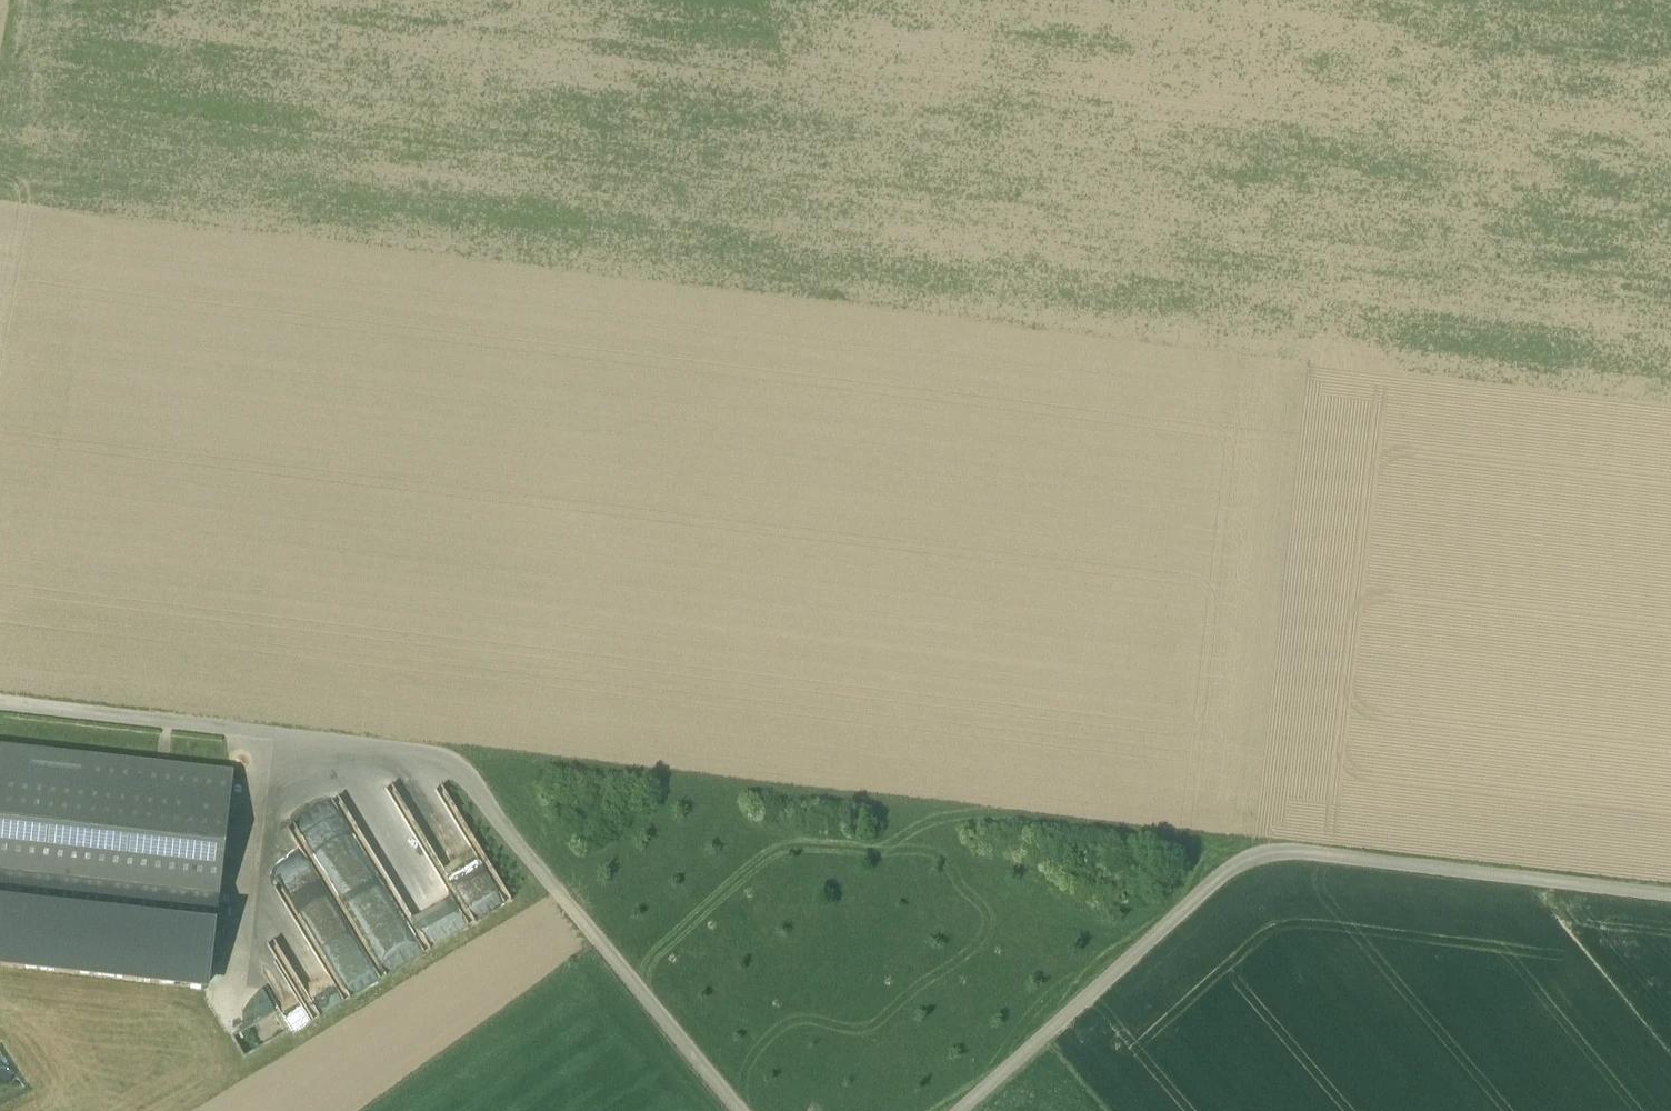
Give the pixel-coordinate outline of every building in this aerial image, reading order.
[(0,756),(0,876),(217,900),(230,782),(0,756)] [(217,900),(0,876),(0,968),(207,991),(217,900)] [(267,1013),(247,1035),(263,1050),(283,1028),(267,1013)]
